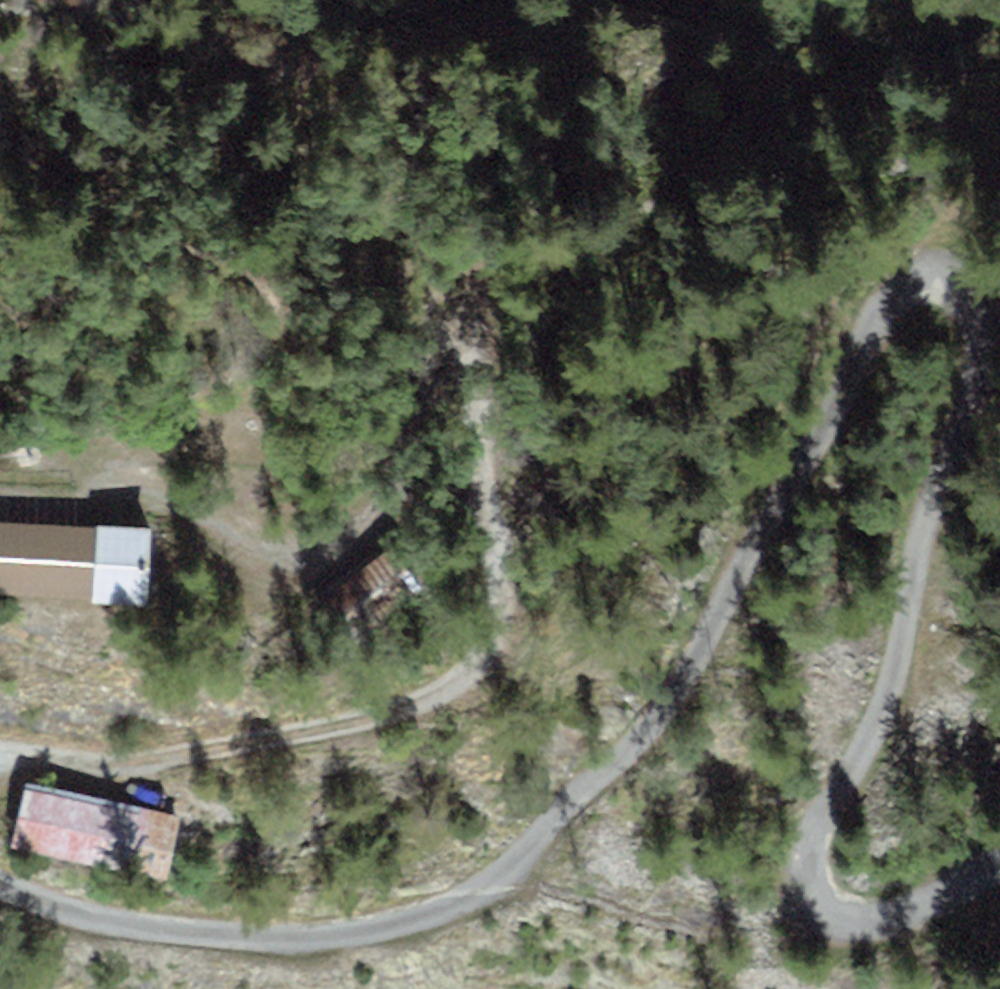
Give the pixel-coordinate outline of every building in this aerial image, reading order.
[(0,522),(0,585),(143,595),(147,532),(0,522)] [(415,579),(390,547),(315,606),(340,638),(415,579)] [(173,812),(28,780),(16,838),(160,869),(173,812)]
